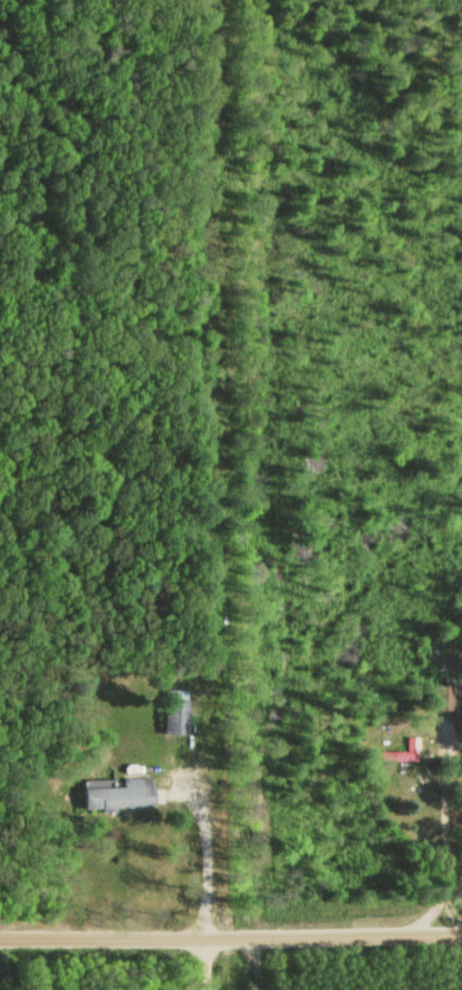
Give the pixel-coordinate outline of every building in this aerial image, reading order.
[(454,688),(430,688),(430,712),(454,712),(454,688)] [(186,691),(163,691),(163,736),(186,736),(186,691)] [(152,779),(121,778),(121,786),(82,786),(81,810),(151,811),(152,779)]
